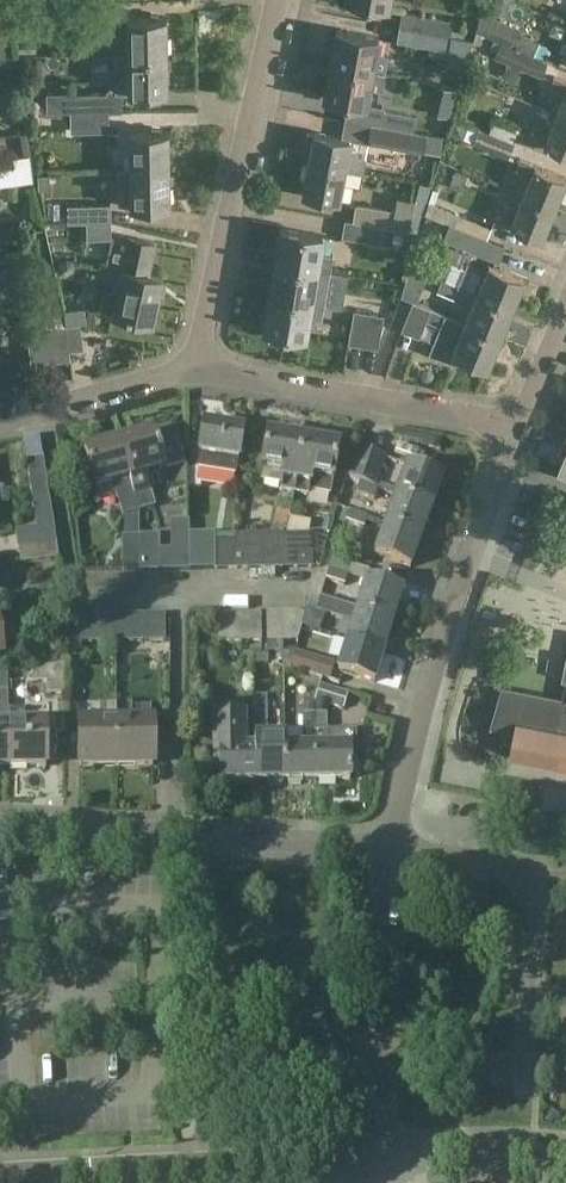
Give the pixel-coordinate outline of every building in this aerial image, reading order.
[(9,12),(30,12),(29,0),(9,0),(9,12)] [(58,18),(69,18),(69,0),(58,0),(58,18)] [(491,7),(505,13),(510,0),(509,0),(493,0),(491,7)] [(399,26),(452,35),(454,21),(402,11),(399,26)] [(167,16),(115,17),(115,53),(167,52),(167,16)] [(490,17),(484,32),(483,34),(513,46),(520,30),(490,17)] [(452,35),(399,26),(396,42),(449,51),(452,35)] [(331,64),(373,72),(380,38),(338,30),(331,64)] [(496,52),(494,57),(507,62),(521,68),(542,77),(548,61),(531,54),(500,42),(496,52)] [(167,52),(115,53),(116,91),(168,90),(167,52)] [(373,72),(331,64),(325,97),(328,98),(327,102),(343,105),(344,101),(367,105),(373,72)] [(547,92),(562,99),(557,113),(565,117),(565,81),(553,76),(547,92)] [(70,112),(109,111),(109,93),(70,93),(70,112)] [(416,115),(383,109),(381,124),(413,130),(416,115)] [(109,111),(70,112),(70,132),(110,131),(109,111)] [(528,137),(542,143),(544,143),(565,152),(565,117),(557,113),(551,126),(535,120),(533,124),(528,137)] [(489,132),(513,141),(518,130),(494,120),(489,132)] [(372,123),(372,124),(368,143),(419,151),(422,131),(413,130),(381,124),(372,123)] [(514,143),(479,128),(473,143),(508,158),(514,143)] [(130,133),(130,150),(124,151),(124,167),(131,167),(131,169),(171,168),(170,132),(130,133)] [(314,132),(314,135),(307,133),(304,148),(311,149),(308,162),(361,172),(364,158),(346,155),(349,139),(314,132)] [(520,157),(514,173),(529,179),(523,195),(552,207),(565,177),(535,164),(520,157)] [(361,172),(308,162),(303,193),(311,194),(311,197),(321,199),(322,197),(338,200),(340,186),(353,188),(359,185),(361,172)] [(131,169),(118,169),(119,206),(131,206),(171,206),(171,168),(131,169)] [(455,169),(449,185),(461,190),(467,174),(455,169)] [(426,207),(424,212),(433,216),(450,223),(488,238),(494,222),(429,195),(426,203),(427,204),(426,207)] [(498,210),(495,218),(494,219),(495,219),(510,226),(510,225),(540,237),(552,207),(523,195),(514,216),(498,210)] [(356,205),(353,221),(383,225),(383,227),(392,228),(392,225),(395,210),(357,203),(356,205)] [(87,222),(111,222),(111,204),(67,205),(68,222),(87,222)] [(345,219),(342,237),(380,243),(380,242),(383,227),(383,225),(353,221),(345,219)] [(429,220),(426,233),(450,240),(454,227),(429,220)] [(111,238),(111,222),(87,222),(87,238),(111,238)] [(280,228),(274,262),(330,270),(333,255),(320,252),(323,235),(280,228)] [(122,235),(115,267),(126,270),(126,268),(151,274),(157,243),(122,235)] [(488,238),(481,254),(499,261),(506,245),(488,238)] [(456,243),(448,261),(473,271),(481,254),(456,243)] [(330,270),(274,262),(269,295),(325,304),(330,270)] [(488,263),(476,293),(512,307),(524,278),(488,263)] [(0,266),(0,284),(13,282),(11,264),(0,266)] [(126,270),(117,312),(155,320),(164,277),(151,274),(126,268),(126,270)] [(460,285),(455,283),(442,278),(437,290),(455,298),(460,285)] [(0,284),(0,304),(16,302),(13,282),(0,284)] [(476,293),(464,321),(464,322),(500,337),(512,307),(476,293)] [(325,304),(269,295),(263,329),(266,329),(265,333),(281,336),(282,332),(306,336),(310,317),(322,319),(325,304)] [(414,301),(402,328),(418,335),(425,318),(430,307),(414,301)] [(67,326),(81,324),(87,323),(85,307),(65,309),(67,326)] [(430,307),(425,318),(441,325),(446,314),(430,307)] [(354,310),(353,316),(348,343),(364,346),(370,312),(354,310)] [(370,312),(364,346),(379,348),(384,315),(370,312)] [(464,322),(464,321),(446,314),(441,325),(430,352),(456,363),(459,355),(487,367),(500,337),(464,322)] [(67,326),(46,328),(27,331),(31,364),(71,359),(67,326)] [(203,424),(198,455),(196,469),(235,475),(242,430),(203,424)] [(154,433),(120,443),(139,513),(154,508),(155,508),(146,475),(164,470),(183,464),(174,433),(155,438),(154,433)] [(268,436),(262,469),(261,480),(282,483),(280,491),(294,494),(303,442),(268,436)] [(338,448),(303,442),(294,494),(307,496),(308,491),(331,495),(338,448)] [(120,443),(85,452),(95,489),(112,484),(121,518),(124,517),(139,513),(120,443)] [(348,477),(360,481),(376,487),(386,457),(358,447),(348,477)] [(27,461),(32,497),(48,495),(43,459),(27,461)] [(407,465),(396,496),(432,509),(443,478),(407,465)] [(356,493),(356,494),(374,500),(375,499),(378,490),(378,489),(376,488),(360,482),(356,493)] [(396,496),(392,505),(385,525),(421,539),(422,536),(426,538),(431,523),(427,521),(432,509),(396,496)] [(349,511),(345,523),(364,529),(368,518),(349,511)] [(421,539),(385,525),(374,555),(410,568),(421,539)] [(20,548),(56,542),(54,526),(17,531),(20,548)] [(234,540),(231,570),(235,570),(258,570),(278,569),(277,534),(246,535),(235,535),(234,538),(234,540)] [(312,534),(295,534),(277,534),(278,569),(312,569),(312,534)] [(140,572),(139,536),(121,537),(122,572),(140,572)] [(159,536),(139,536),(140,572),(159,571),(159,536)] [(234,540),(215,540),(215,543),(215,570),(231,570),(234,540)] [(58,560),(56,542),(20,548),(22,565),(58,560)] [(170,550),(159,550),(159,571),(189,571),(188,550),(170,550)] [(328,569),(329,570),(325,581),(344,587),(347,576),(350,576),(353,565),(331,559),(328,569)] [(356,611),(393,622),(402,592),(366,580),(356,611)] [(320,599),(316,611),(353,623),(356,611),(320,599)] [(356,611),(353,623),(347,641),(383,652),(384,649),(389,650),(393,637),(389,635),(393,622),(356,611)] [(296,612),(281,613),(281,641),(283,641),(283,642),(297,641),(305,615),(296,612)] [(246,614),(246,643),(261,643),(261,613),(246,614)] [(281,641),(281,613),(266,613),(266,643),(283,642),(283,641),(281,641)] [(232,643),(231,614),(217,614),(217,643),(232,643)] [(246,643),(246,614),(231,614),(232,643),(246,643)] [(129,642),(128,615),(113,616),(113,642),(129,642)] [(145,642),(144,615),(128,615),(129,642),(145,642)] [(164,615),(144,615),(145,642),(165,642),(164,615)] [(82,643),(81,616),(60,616),(61,643),(65,643),(81,643),(82,643)] [(97,643),(97,616),(81,616),(82,643),(97,643)] [(113,616),(97,616),(97,643),(113,642),(113,616)] [(3,658),(1,640),(14,638),(11,618),(0,619),(0,659),(3,658)] [(383,652),(347,641),(338,671),(374,682),(383,652)] [(81,643),(65,643),(65,658),(75,658),(75,652),(81,652),(81,643)] [(290,669),(330,681),(335,664),(295,652),(290,669)] [(31,686),(46,685),(46,696),(63,696),(63,665),(31,670),(31,686)] [(8,767),(7,711),(7,694),(7,673),(0,674),(0,768),(8,767)] [(491,728),(515,733),(511,753),(565,764),(565,684),(563,698),(503,686),(491,728)] [(314,701),(314,702),(343,711),(348,694),(319,685),(314,701)] [(314,701),(303,701),(303,715),(314,715),(314,702),(314,701)] [(100,723),(79,723),(79,767),(117,767),(117,723),(117,707),(100,707),(100,723)] [(117,723),(117,767),(153,766),(153,723),(151,723),(132,723),(132,707),(117,707),(117,723)] [(46,723),(24,724),(24,710),(7,711),(8,767),(46,767),(46,723)] [(63,715),(53,715),(54,736),(64,735),(63,715)] [(265,733),(265,715),(252,715),(252,749),(253,781),(268,781),(268,786),(285,786),(285,780),(284,749),(284,733),(265,733)] [(302,748),(284,749),(285,780),(285,786),(301,786),(301,780),(315,780),(315,748),(314,715),(303,715),(302,715),(302,748)] [(326,715),(314,715),(315,748),(315,780),(350,779),(350,755),(356,755),(355,732),(326,732),(326,715)] [(253,781),(252,749),(244,749),(244,716),(213,717),(213,756),(219,756),(219,781),(253,781)]
